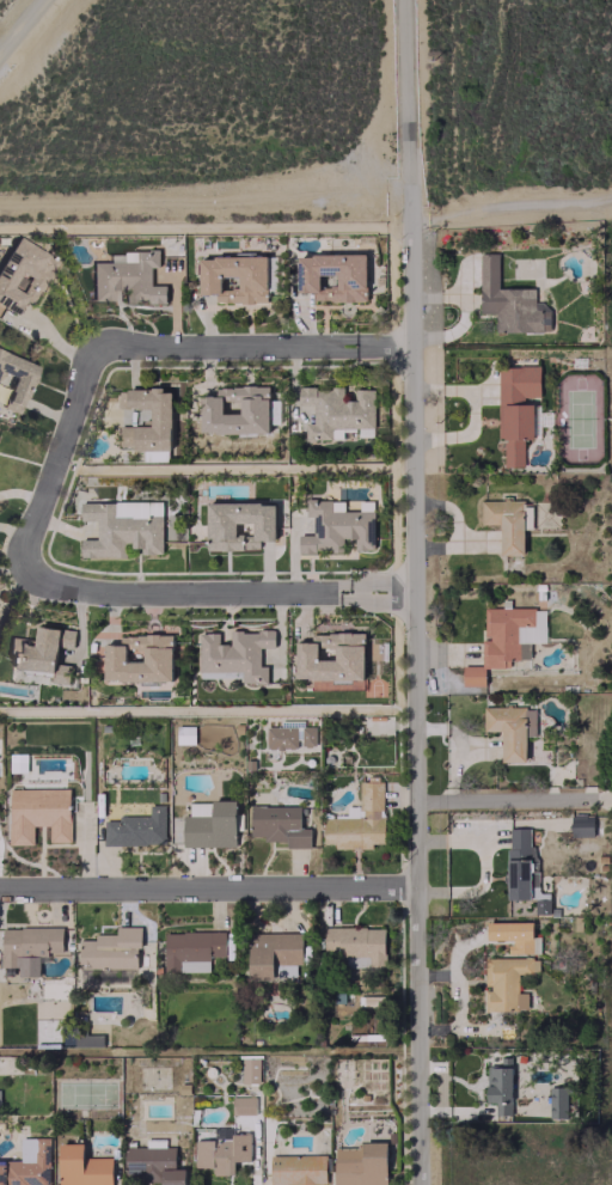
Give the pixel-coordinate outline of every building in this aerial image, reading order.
[(21,298),(31,303),(55,259),(13,236),(0,260),(0,307),(13,314),(21,298)] [(90,262),(90,300),(109,300),(109,290),(121,290),(121,303),(166,303),(166,285),(150,285),(150,267),(158,267),(158,250),(120,250),(120,262),(90,262)] [(479,253),(479,312),(495,313),(494,331),(549,332),(549,304),(534,303),(534,288),(497,287),(498,253),(479,253)] [(365,254),(296,255),(297,292),(312,292),(313,301),(366,300),(365,254)] [(199,294),(215,294),(215,302),(266,302),(266,256),(199,257),(199,294)] [(0,351),(0,373),(12,377),(0,407),(16,413),(35,365),(0,351)] [(523,466),(522,439),(533,438),(532,403),(522,403),(522,397),(539,396),(538,365),(496,366),(497,438),(503,438),(503,466),(523,466)] [(268,432),(267,385),(215,387),(215,395),(200,395),(201,433),(268,432)] [(373,389),(353,389),(353,400),(342,400),(342,386),(297,386),(297,405),(311,405),(311,422),(305,422),(305,439),(341,439),(341,429),(360,429),(360,434),(373,434),(373,389)] [(171,450),(169,388),(117,390),(118,408),(149,407),(150,425),(119,426),(120,446),(133,446),(133,451),(171,450)] [(373,550),(373,510),(342,510),(342,500),(305,499),(305,516),(312,516),(312,535),(298,535),(298,551),(342,552),(342,538),(354,538),(354,549),(373,550)] [(523,554),(523,529),(531,528),(531,500),(480,501),(480,524),(499,524),(500,554),(523,554)] [(161,501),(80,502),(80,520),(96,520),(96,539),(80,539),(80,557),(127,557),(127,548),(140,548),(140,554),(161,553),(161,501)] [(206,550),(259,549),(259,540),(274,540),(274,502),(205,503),(206,550)] [(544,642),(544,608),(483,608),(483,638),(481,638),(481,665),(462,665),(462,686),(484,686),(484,668),(509,668),(509,659),(529,659),(529,642),(544,642)] [(9,667),(54,672),(56,646),(72,647),(74,630),(36,626),(35,639),(7,637),(6,656),(10,657),(9,667)] [(198,632),(198,670),(241,670),(241,682),(266,682),(266,665),(259,665),(259,647),(273,647),(273,630),(229,630),(229,644),(217,644),(217,632),(198,632)] [(295,642),(295,679),(364,679),(363,632),(334,632),(334,659),(317,659),(317,641),(295,642)] [(103,681),(171,681),(171,635),(119,634),(119,644),(104,644),(103,681)] [(52,683),(69,683),(69,663),(53,663),(52,683)] [(482,730),(501,730),(501,762),(525,761),(524,736),(534,735),(534,706),(482,707),(482,730)] [(265,726),(265,749),(298,749),(298,746),(315,746),(315,726),(302,726),(302,720),(281,720),(281,726),(265,726)] [(383,781),(359,781),(358,806),(347,806),(347,818),(324,818),(323,843),(333,843),(333,848),(372,848),(372,842),(382,842),(383,781)] [(9,788),(9,844),(32,844),(32,825),(49,825),(49,841),(69,841),(69,788),(9,788)] [(235,846),(235,801),(188,802),(188,815),(182,815),(182,847),(235,846)] [(104,845),(164,844),(164,804),(148,805),(149,815),(118,816),(118,820),(104,820),(104,845)] [(299,805),(249,805),(249,833),(263,833),(263,840),(286,840),(286,847),(309,847),(309,828),(299,828),(299,805)] [(592,836),(592,814),(570,814),(570,836),(592,836)] [(507,899),(534,899),(534,914),(549,914),(549,893),(537,893),(537,885),(530,885),(531,828),(508,828),(507,899)] [(531,921),(486,922),(486,940),(508,939),(508,953),(539,952),(538,937),(531,937),(531,921)] [(139,968),(139,926),(115,926),(115,934),(94,934),(94,939),(79,939),(79,968),(139,968)] [(1,927),(2,967),(47,966),(47,951),(62,951),(62,927),(1,927)] [(344,967),(385,966),(384,927),(324,928),(324,958),(344,957),(344,967)] [(164,971),(209,971),(209,956),(224,956),(224,931),(164,932),(164,971)] [(301,932),(248,934),(249,979),(274,979),(273,965),(291,964),(291,965),(302,965),(301,932)] [(484,958),(485,988),(484,988),(484,1010),(527,1009),(526,992),(517,992),(517,972),(537,972),(537,957),(484,958)] [(242,1083),(259,1082),(258,1057),(241,1058),(242,1083)] [(487,1102),(494,1102),(495,1114),(511,1114),(510,1066),(486,1066),(487,1102)] [(549,1117),(567,1116),(566,1085),(548,1086),(549,1117)] [(255,1114),(254,1096),(231,1096),(231,1114),(255,1114)] [(194,1139),(195,1167),(213,1167),(213,1174),(233,1174),(233,1161),(250,1160),(249,1133),(231,1133),(231,1139),(194,1139)] [(49,1137),(34,1137),(33,1149),(21,1149),(21,1162),(0,1161),(0,1184),(49,1184),(49,1137)] [(184,1168),(174,1168),(174,1146),(164,1146),(164,1139),(145,1139),(145,1146),(124,1146),(124,1180),(160,1180),(160,1184),(184,1184),(184,1168)] [(59,1143),(59,1184),(112,1184),(111,1156),(83,1157),(82,1142),(59,1143)] [(386,1142),(358,1142),(358,1147),(334,1148),(334,1184),(387,1184),(386,1142)] [(270,1155),(270,1183),(295,1183),(295,1184),(325,1184),(325,1154),(270,1155)]
